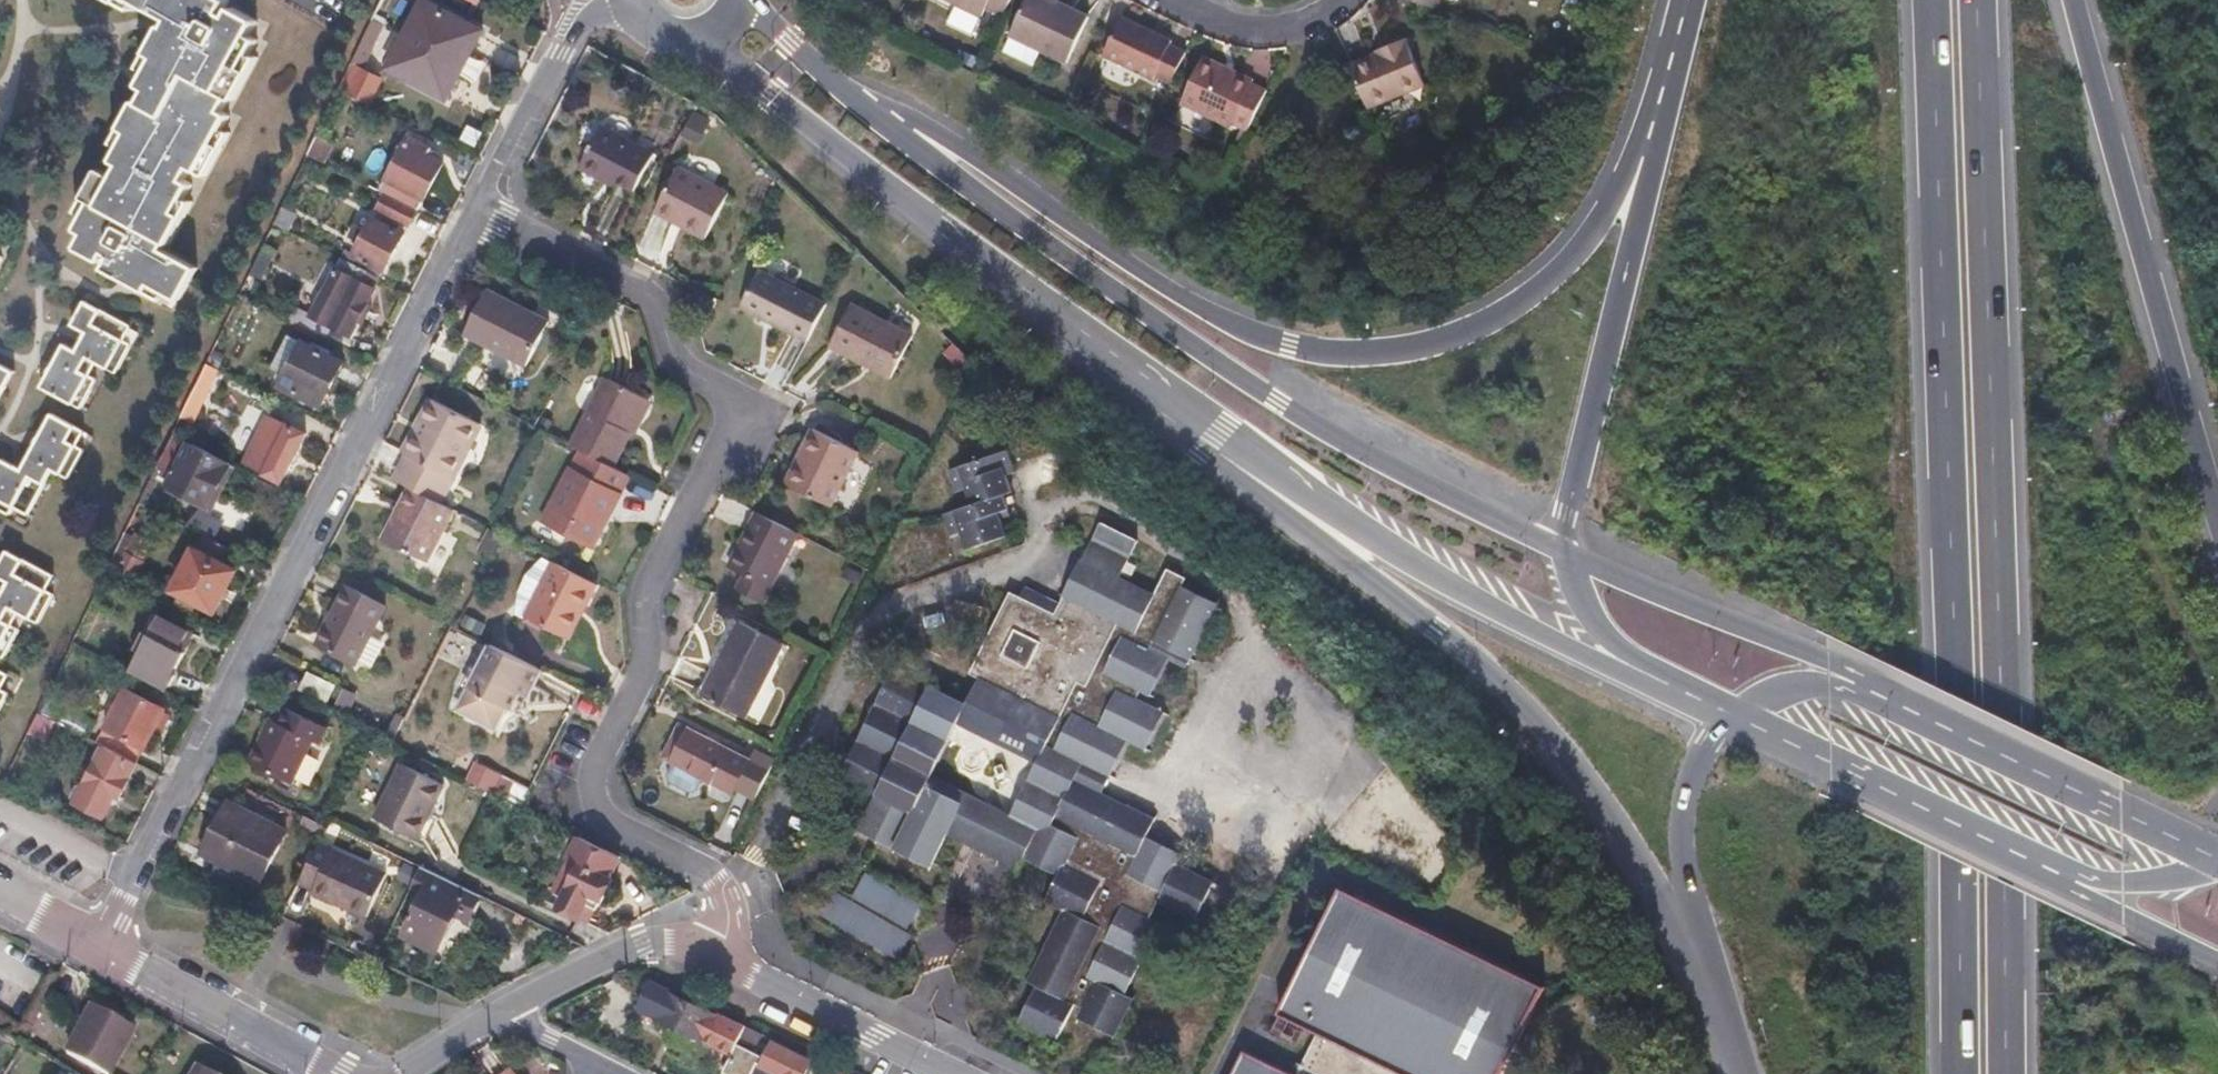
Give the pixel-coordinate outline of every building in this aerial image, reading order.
[(170,15),(150,52),(156,56),(142,84),(150,88),(143,102),(136,98),(120,127),(128,132),(114,157),(121,161),(114,174),(100,167),(85,196),(94,201),(79,228),(85,231),(77,247),(100,259),(104,251),(114,257),(107,269),(150,292),(154,284),(182,299),(198,267),(163,248),(166,242),(169,243),(185,214),(179,211),(195,182),(186,178),(193,165),(202,170),(229,116),(222,112),(230,99),(236,102),(253,70),(246,67),(260,40),(251,35),(259,20),(234,6),(230,13),(224,10),(229,0),(140,0),(170,15)] [(423,0),(420,0),(386,67),(446,99),(482,30),(423,0)] [(978,15),(982,6),(1000,15),(1008,0),(945,0),(978,15)] [(1051,0),(1023,0),(1007,35),(1064,62),(1085,16),(1058,3),(1051,0)] [(1437,8),(1439,0),(1408,0),(1437,8)] [(1171,40),(1120,16),(1102,55),(1152,78),(1153,75),(1169,82),(1183,53),(1168,46),(1171,40)] [(382,26),(371,21),(358,48),(368,53),(382,26)] [(1378,54),(1349,65),(1366,108),(1424,85),(1406,38),(1385,46),(1386,50),(1378,54)] [(1249,82),(1202,59),(1180,105),(1226,128),(1229,123),(1243,130),(1261,94),(1247,87),(1249,82)] [(346,78),(344,77),(338,89),(347,93),(367,103),(379,79),(352,65),(346,78)] [(347,93),(338,89),(316,135),(325,139),(347,93)] [(653,148),(599,121),(577,163),(599,174),(602,169),(613,175),(633,186),(653,148)] [(325,139),(316,135),(306,155),(321,162),(331,142),(325,139)] [(430,147),(418,140),(414,147),(427,154),(430,147)] [(414,147),(404,142),(385,178),(422,198),(441,161),(427,154),(414,147)] [(728,191),(679,166),(659,205),(681,217),(678,223),(705,237),(728,191)] [(613,175),(602,169),(599,174),(610,181),(613,175)] [(378,191),(385,194),(416,210),(422,198),(385,178),(378,191)] [(385,194),(377,208),(408,225),(416,210),(385,194)] [(302,215),(282,204),(273,224),(292,233),(302,215)] [(659,205),(656,212),(678,223),(681,217),(659,205)] [(382,217),(379,222),(389,228),(392,222),(382,217)] [(357,226),(350,239),(358,243),(353,253),(382,268),(385,270),(403,235),(389,228),(379,222),(371,219),(366,230),(357,226)] [(272,254),(261,248),(251,268),(262,273),(272,254)] [(346,249),(342,258),(378,276),(382,268),(353,253),(346,249)] [(342,258),(336,270),(373,288),(378,276),(342,258)] [(373,288),(336,270),(313,315),(312,317),(330,326),(351,336),(375,289),(373,288)] [(758,271),(739,307),(807,343),(826,306),(758,271)] [(549,319),(485,285),(462,330),(525,363),(549,319)] [(77,346),(63,340),(42,384),(81,403),(94,376),(87,373),(94,360),(117,371),(133,339),(126,335),(132,321),(84,297),(73,320),(86,327),(77,346)] [(910,335),(850,304),(827,347),(887,379),(910,335)] [(305,311),(299,324),(324,336),(330,326),(312,317),(313,315),(305,311)] [(344,361),(304,341),(291,366),(287,374),(282,383),(317,401),(329,378),(334,380),(344,361)] [(14,369),(0,362),(0,397),(14,369)] [(291,366),(285,363),(280,371),(287,374),(291,366)] [(218,370),(205,364),(178,418),(191,425),(218,370)] [(647,393),(606,371),(570,441),(585,449),(615,465),(633,430),(629,428),(647,393)] [(655,397),(647,393),(629,428),(633,430),(636,432),(655,397)] [(481,421),(431,395),(402,448),(409,452),(395,478),(408,485),(440,501),(481,421)] [(5,456),(0,464),(0,509),(8,513),(13,504),(29,513),(53,467),(69,475),(84,447),(76,443),(83,429),(52,412),(24,465),(5,456)] [(296,421),(281,413),(269,438),(274,441),(284,422),(289,425),(290,423),(295,425),(296,421)] [(289,425),(284,422),(274,441),(279,444),(289,425)] [(289,425),(279,444),(265,470),(281,479),(306,431),(295,425),(290,423),(289,425)] [(804,454),(808,456),(793,486),(834,507),(861,451),(817,429),(804,454)] [(156,465),(171,472),(165,484),(211,508),(231,463),(171,433),(156,465)] [(269,438),(267,438),(253,464),(265,470),(279,444),(274,441),(269,438)] [(575,469),(572,468),(544,521),(597,549),(625,495),(622,494),(633,474),(615,465),(585,449),(575,469)] [(956,496),(968,492),(972,506),(943,516),(951,540),(962,536),(967,552),(1005,540),(999,522),(997,515),(1007,512),(1002,498),(1010,495),(1004,478),(1001,470),(1012,467),(1007,453),(948,472),(956,496)] [(1012,467),(1001,470),(1004,478),(1014,474),(1012,467)] [(164,474),(154,469),(138,502),(147,507),(164,474)] [(398,504),(403,507),(387,539),(426,560),(453,508),(440,501),(408,485),(398,504)] [(403,507),(398,504),(381,536),(387,539),(403,507)] [(1007,512),(997,515),(999,522),(1009,519),(1007,512)] [(800,534),(759,513),(737,557),(777,578),(800,534)] [(1136,544),(1102,526),(1091,548),(1126,565),(1136,544)] [(150,541),(135,533),(117,568),(133,576),(150,541)] [(237,552),(202,534),(195,549),(230,567),(237,552)] [(3,657),(21,624),(15,620),(19,610),(38,620),(53,589),(47,586),(55,570),(11,546),(0,567),(0,573),(10,579),(0,598),(0,655),(3,657)] [(1059,610),(1055,619),(1019,600),(1009,595),(967,676),(978,681),(964,707),(894,671),(838,780),(876,800),(858,836),(930,872),(948,837),(1000,864),(997,871),(1016,881),(1024,865),(1057,882),(1048,899),(1068,909),(1031,982),(1038,986),(1020,1022),(1057,1041),(1075,1004),(1084,1009),(1080,1016),(1116,1035),(1134,1000),(1125,996),(1161,926),(1154,923),(1162,906),(1197,924),(1215,888),(1177,869),(1181,862),(1145,845),(1155,825),(1073,784),(1081,769),(1108,782),(1127,744),(1146,754),(1163,719),(1136,706),(1141,696),(1152,701),(1170,665),(1151,656),(1154,649),(1190,667),(1217,613),(1182,594),(1185,587),(1165,577),(1152,602),(1116,584),(1126,565),(1091,548),(1059,610)] [(230,567),(195,549),(174,589),(182,593),(196,601),(214,610),(234,570),(230,567)] [(599,583),(554,560),(526,616),(564,636),(583,601),(588,604),(599,583)] [(385,605),(346,585),(316,644),(354,664),(385,605)] [(1024,592),(1019,600),(1055,619),(1059,610),(1024,592)] [(196,601),(182,593),(179,600),(192,607),(196,601)] [(588,604),(583,601),(564,636),(570,639),(588,604)] [(152,617),(135,648),(142,651),(133,668),(165,686),(183,652),(178,650),(186,635),(152,617)] [(784,646),(742,625),(706,699),(749,720),(784,646)] [(544,671),(493,645),(459,710),(498,730),(510,707),(514,709),(521,695),(529,700),(544,671)] [(10,691),(3,688),(10,674),(0,669),(0,710),(10,691)] [(333,684),(309,671),(301,688),(324,700),(333,684)] [(163,708),(124,688),(104,727),(116,734),(130,741),(144,748),(163,708)] [(529,700),(521,695),(514,709),(523,713),(529,700)] [(62,706),(44,696),(36,712),(53,720),(54,721),(62,706)] [(273,734),(266,731),(250,762),(293,783),(313,739),(321,743),(329,727),(286,705),(279,720),(273,734)] [(36,712),(26,732),(42,740),(53,720),(36,712)] [(279,720),(272,717),(266,731),(273,734),(279,720)] [(688,730),(671,763),(719,787),(722,781),(738,789),(757,799),(772,768),(751,757),(749,761),(688,730)] [(116,734),(113,739),(127,746),(130,741),(116,734)] [(100,745),(93,760),(126,777),(134,763),(100,745)] [(126,777),(93,760),(79,788),(73,799),(72,802),(101,817),(113,796),(116,798),(127,778),(126,777)] [(442,783),(402,763),(376,817),(417,836),(442,783)] [(722,781),(719,787),(734,795),(738,789),(722,781)] [(79,788),(74,785),(67,796),(73,799),(79,788)] [(286,832),(226,800),(200,850),(259,882),(286,832)] [(320,842),(300,878),(314,885),(312,888),(366,915),(386,874),(320,842)] [(592,842),(581,863),(613,879),(623,858),(592,842)] [(576,874),(569,888),(559,908),(580,919),(586,905),(598,911),(613,879),(581,863),(576,874)] [(411,886),(423,892),(402,934),(435,951),(456,908),(472,916),(482,896),(430,870),(421,866),(411,886)] [(576,874),(570,871),(563,885),(569,888),(576,874)] [(905,928),(917,904),(868,876),(854,899),(905,928)] [(897,962),(910,941),(820,891),(807,912),(897,962)] [(1544,996),(1341,896),(1279,1022),(1318,1041),(1302,1073),(1505,1073),(1544,996)] [(667,989),(649,980),(635,1008),(737,1060),(743,1047),(745,1044),(737,1039),(743,1026),(713,1011),(711,1016),(665,992),(667,989)] [(93,1007),(67,1052),(105,1073),(107,1073),(132,1030),(93,1007)] [(737,1060),(731,1073),(804,1073),(810,1062),(772,1042),(766,1054),(760,1051),(759,1055),(743,1047),(737,1060)] [(1246,1053),(1236,1073),(1288,1073),(1246,1053)]
